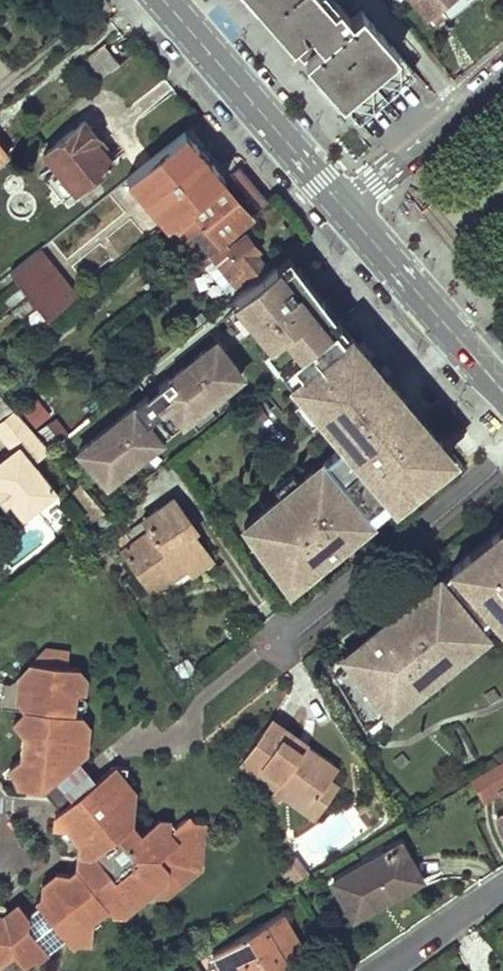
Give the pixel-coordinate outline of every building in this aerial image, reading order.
[(325,0),(254,0),(293,46),(298,42),(310,57),(307,59),(358,120),(415,71),(362,10),(351,19),(338,4),(333,9),(325,0)] [(431,22),(444,13),(447,18),(459,9),(470,0),(415,0),(431,22)] [(119,64),(104,44),(76,66),(91,86),(119,64)] [(98,143),(84,126),(37,163),(72,206),(115,172),(94,146),(98,143)] [(252,183),(238,167),(165,225),(178,241),(184,237),(202,222),(218,242),(268,201),(252,183)] [(218,242),(202,222),(184,237),(199,256),(218,242)] [(243,235),(239,230),(197,263),(203,270),(207,267),(217,259),(236,283),(262,262),(253,251),(256,248),(245,234),(243,235)] [(74,302),(38,256),(8,280),(43,325),(74,302)] [(284,256),(236,295),(259,324),(253,329),(267,346),(273,341),(289,361),(331,327),(324,318),(328,315),(318,302),(313,305),(299,285),(303,282),(284,256)] [(236,283),(217,259),(207,267),(226,292),(236,283)] [(318,302),(303,282),(299,285),(313,305),(318,302)] [(444,458),(331,327),(289,361),(268,378),(329,457),(247,528),(286,585),(444,458)] [(216,338),(79,450),(106,484),(141,456),(133,447),(144,438),(152,447),(187,418),(181,411),(203,392),(210,400),(244,372),(216,338)] [(181,411),(187,418),(210,400),(203,392),(181,411)] [(0,393),(0,421),(15,408),(0,393)] [(25,414),(35,426),(51,414),(42,401),(25,414)] [(13,449),(0,459),(0,491),(9,503),(11,501),(25,518),(60,491),(36,461),(52,449),(51,447),(15,408),(0,421),(0,432),(13,449)] [(54,415),(39,425),(50,441),(65,431),(54,415)] [(133,447),(141,456),(152,447),(144,438),(133,447)] [(83,488),(79,483),(70,491),(74,495),(83,488)] [(83,488),(74,495),(94,520),(104,512),(83,488)] [(7,505),(9,503),(0,491),(0,497),(7,505)] [(195,527),(174,496),(144,518),(150,528),(121,549),(137,570),(146,562),(161,583),(186,565),(191,572),(210,559),(191,530),(195,527)] [(333,668),(367,727),(499,624),(502,628),(502,522),(333,668)] [(161,583),(146,562),(137,570),(151,590),(161,583)] [(69,651),(45,649),(45,665),(27,664),(27,670),(9,685),(2,685),(1,708),(28,711),(27,716),(13,727),(22,736),(30,737),(27,761),(19,761),(10,769),(18,779),(17,787),(44,792),(59,811),(54,814),(53,829),(67,829),(79,844),(76,871),(81,876),(58,890),(57,886),(41,884),(39,899),(33,903),(38,908),(29,916),(19,903),(3,915),(0,914),(0,965),(13,955),(23,967),(32,960),(35,963),(65,939),(71,948),(77,943),(89,946),(92,930),(88,924),(108,908),(112,914),(126,916),(127,903),(137,896),(170,894),(203,867),(203,856),(190,853),(188,850),(204,837),(206,821),(192,821),(188,816),(174,826),(169,819),(158,817),(141,833),(133,822),(134,807),(125,797),(134,789),(125,778),(127,767),(115,765),(96,780),(79,759),(86,754),(79,744),(78,731),(88,723),(80,714),(75,713),(76,686),(86,678),(76,667),(68,666),(69,651)] [(307,742),(271,718),(265,727),(302,750),(306,744),(307,742)] [(456,762),(470,748),(449,724),(434,738),(456,762)] [(302,750),(265,727),(241,763),(276,789),(273,792),(279,797),(282,793),(290,782),(315,800),(331,776),(338,767),(306,744),(302,750)] [(496,791),(486,772),(473,779),(483,799),(496,791)] [(339,782),(331,776),(315,800),(290,782),(282,793),(314,816),(339,782)] [(423,878),(402,842),(334,882),(356,918),(398,893),(423,878)] [(293,883),(309,872),(299,858),(283,869),(293,883)] [(284,912),(214,953),(225,970),(285,970),(310,956),(284,912)]
